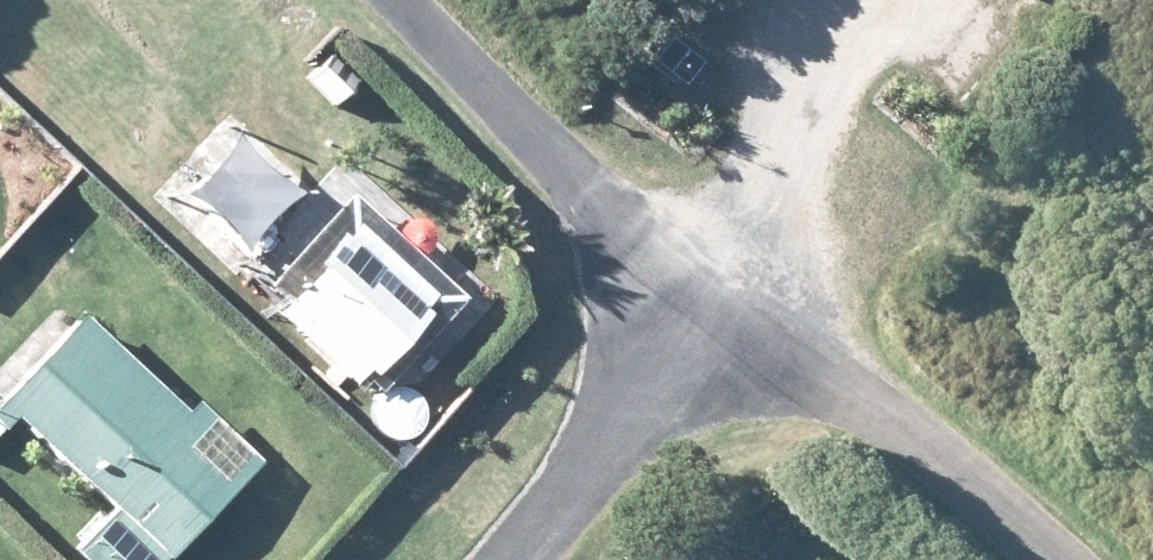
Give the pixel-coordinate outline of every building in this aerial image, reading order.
[(310,76),(334,102),(356,77),(332,54),(310,76)] [(278,310),(352,378),(361,368),(379,385),(461,297),(351,196),(267,286),(284,303),(278,310)] [(80,319),(1,404),(116,510),(78,551),(88,559),(165,559),(256,460),(196,406),(186,416),(80,319)]
